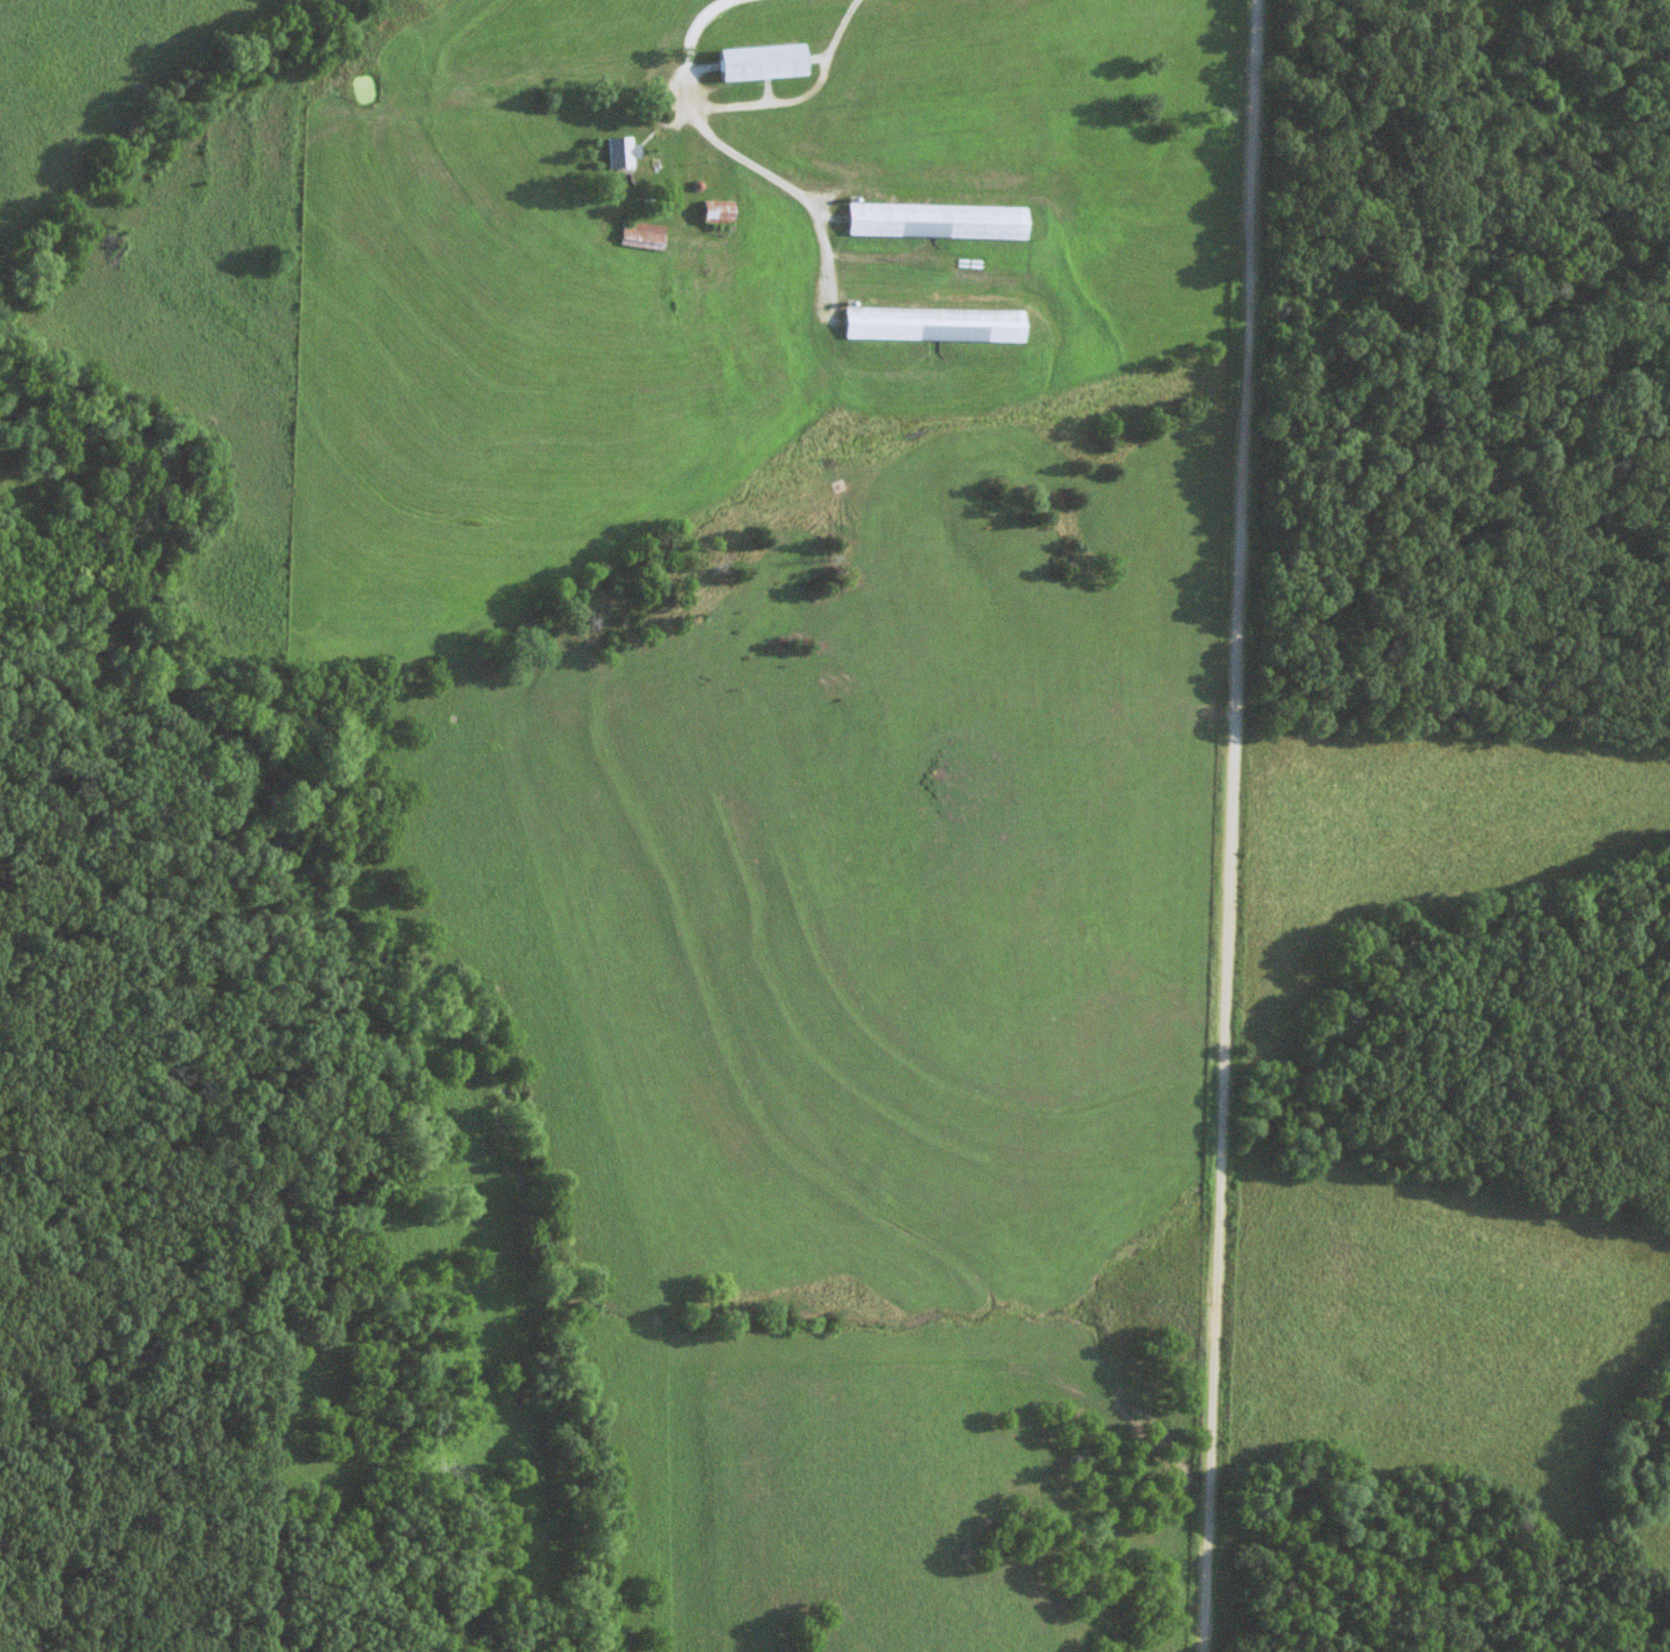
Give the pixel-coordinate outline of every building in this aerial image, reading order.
[(804,76),(802,45),(709,50),(711,81),(804,76)] [(601,167),(626,167),(626,138),(601,138),(601,167)] [(696,223),(725,223),(725,202),(696,202),(696,223)] [(841,204),(840,236),(1024,240),(1024,208),(841,204)] [(839,309),(839,340),(1021,343),(1021,311),(839,309)]
